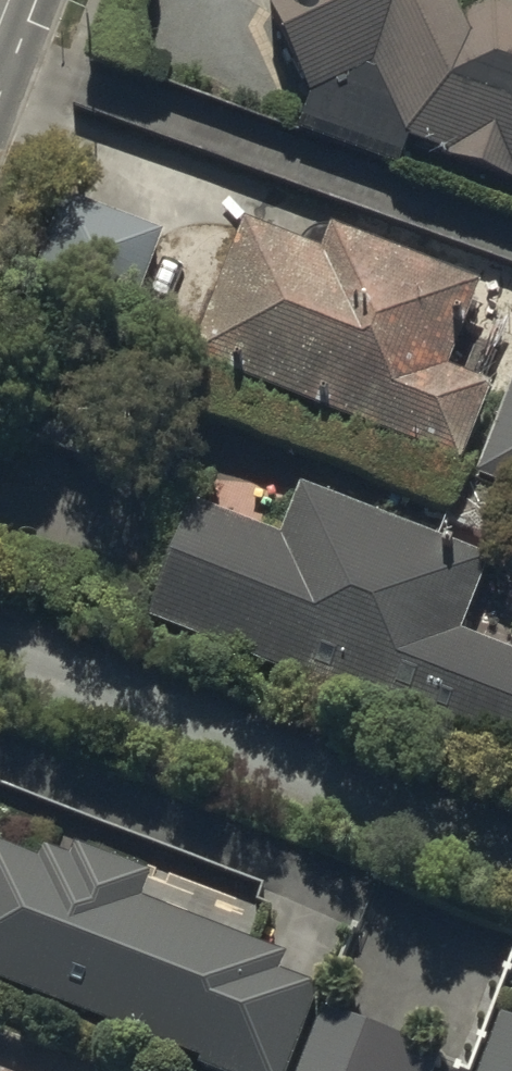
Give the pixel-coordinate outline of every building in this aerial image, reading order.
[(491,6),(450,20),(443,0),(292,0),(273,7),(309,103),(299,136),(397,166),(403,147),(447,161),(445,167),(511,189),(511,13),(491,6)] [(162,244),(68,205),(30,297),(124,336),(162,244)] [(322,260),(250,234),(247,243),(204,228),(185,281),(221,294),(192,374),(462,471),(488,398),(443,382),(477,288),(331,235),(322,260)] [(478,485),(511,498),(511,397),(478,485)] [(151,632),(511,772),(511,666),(463,647),(493,571),(300,497),(281,547),(197,514),(151,632)] [(200,1068),(199,1070),(288,1070),(317,996),(280,982),(285,969),(139,912),(149,887),(81,861),(77,871),(48,860),(43,873),(0,857),(0,991),(200,1068)] [(300,1070),(405,1070),(412,1055),(323,1017),(300,1070)] [(499,1028),(482,1070),(511,1070),(511,1033),(499,1028)]
